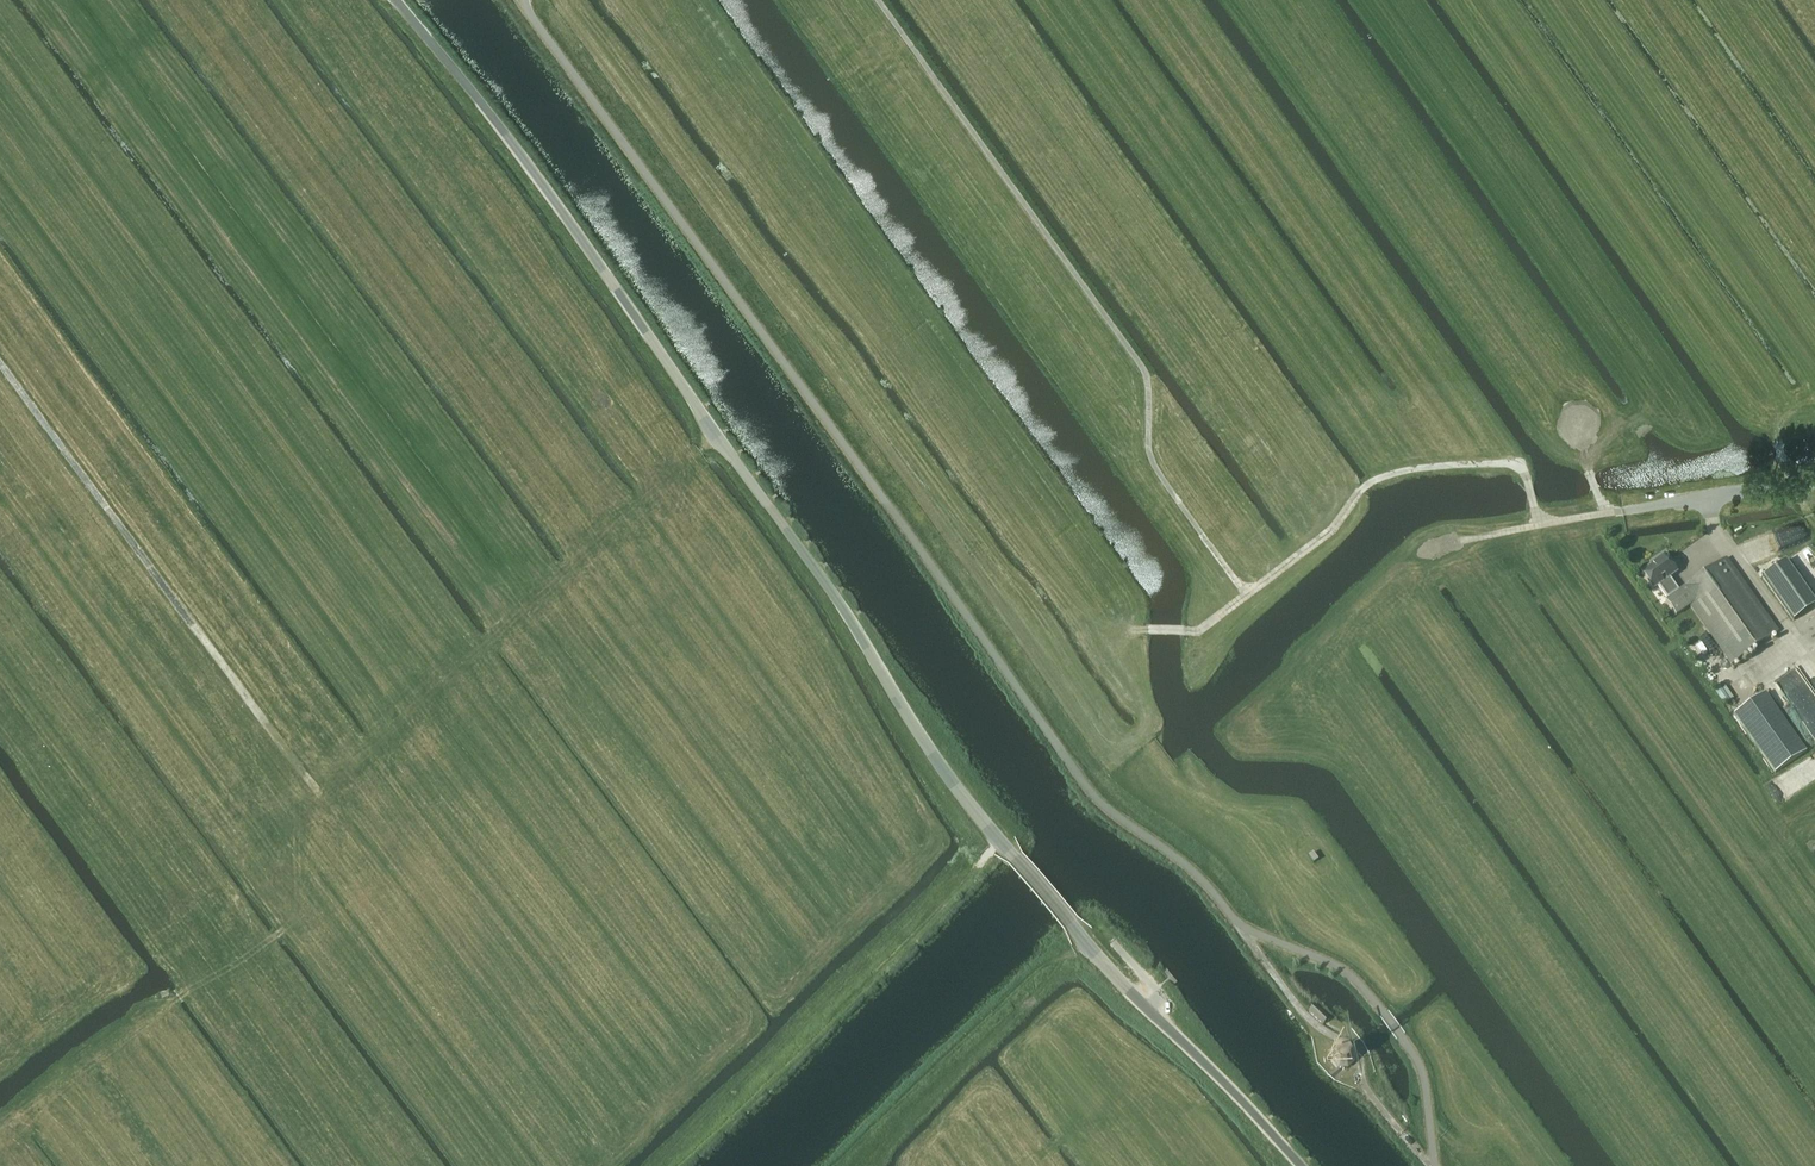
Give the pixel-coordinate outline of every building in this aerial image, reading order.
[(1652,566),(1643,573),(1654,589),(1659,586),(1671,577),(1677,572),(1665,555),(1652,565),(1652,566)] [(1671,577),(1659,586),(1668,599),(1666,601),(1677,615),(1690,606),(1733,665),(1779,632),(1727,558),(1681,591),(1671,577)] [(1793,621),(1814,606),(1814,602),(1786,561),(1763,578),(1793,621)] [(1765,693),(1734,715),(1775,774),(1807,752),(1765,693)] [(1318,860),(1313,853),(1309,856),(1314,863),(1318,860)] [(1329,1017),(1315,1004),(1309,1010),(1323,1024),(1329,1017)] [(1354,1061),(1355,1053),(1349,1046),(1341,1046),(1334,1051),(1333,1058),(1340,1065),(1340,1066),(1344,1069),(1347,1066),(1348,1066),(1354,1061)]
